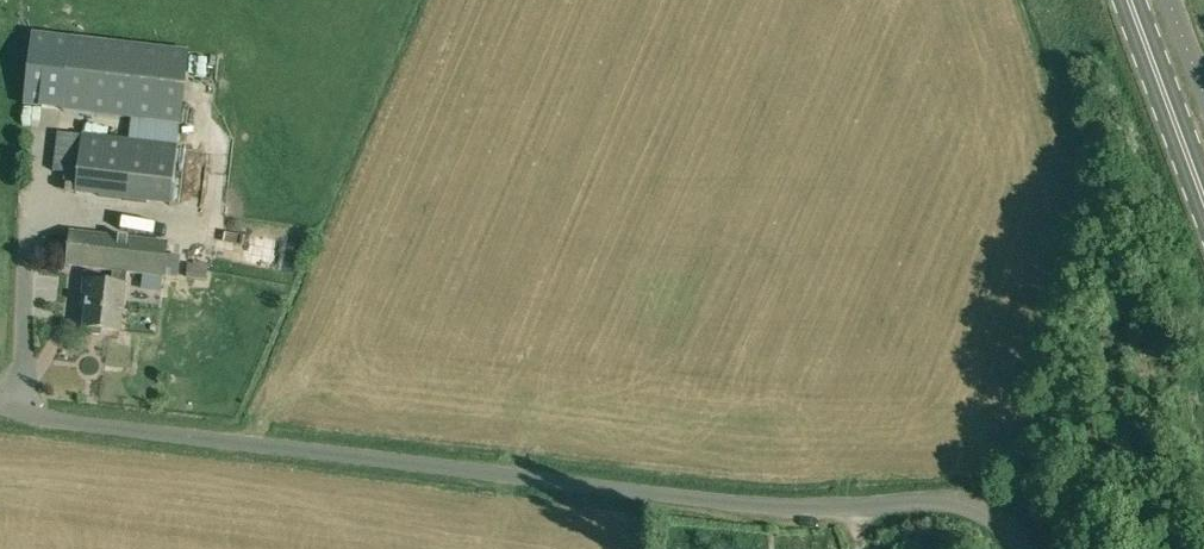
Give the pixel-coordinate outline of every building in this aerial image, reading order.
[(180,125),(189,51),(32,33),(23,106),(180,125)] [(76,174),(81,136),(57,133),(53,172),(76,174)] [(177,147),(81,136),(76,174),(74,193),(170,205),(177,147)] [(65,267),(115,272),(126,274),(165,278),(169,242),(69,231),(65,267)] [(207,267),(188,264),(186,277),(205,279),(207,267)] [(126,274),(115,272),(113,285),(85,282),(83,295),(88,296),(84,328),(88,329),(89,334),(100,335),(102,330),(120,332),(125,284),(126,274)]
